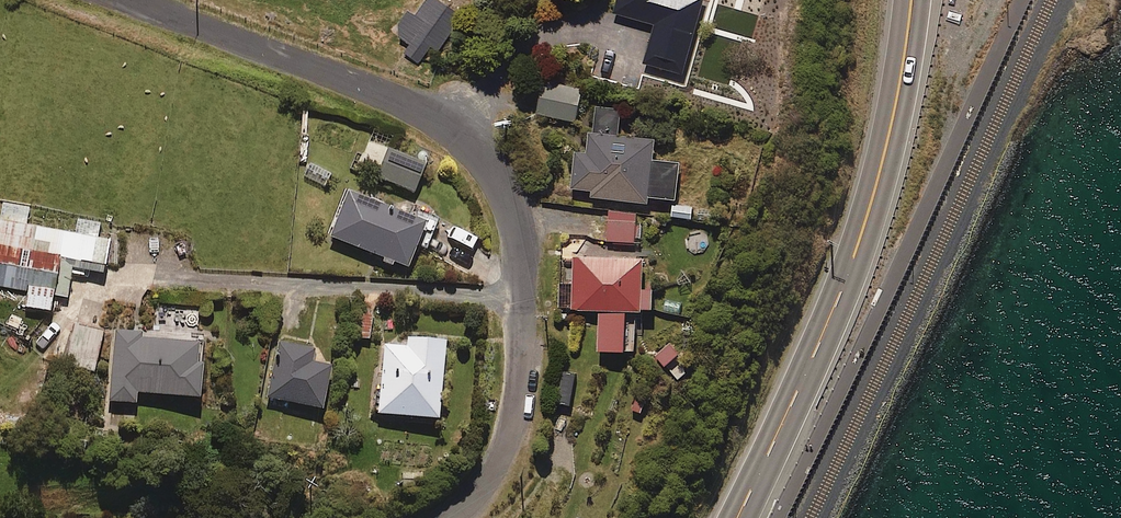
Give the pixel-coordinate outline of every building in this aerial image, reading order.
[(442,0),(422,0),(414,12),(408,8),(393,32),(410,43),(404,52),(419,62),(431,43),(440,49),(463,14),(442,0)] [(613,12),(654,23),(644,63),(683,74),(702,0),(616,0),(613,12)] [(581,87),(542,80),(536,113),(575,120),(581,87)] [(619,107),(595,105),(593,132),(588,131),(586,152),(575,151),(572,187),(591,189),(590,196),(647,201),(647,195),(675,198),(678,161),(651,159),(653,136),(617,133),(619,107)] [(423,162),(385,148),(375,177),(412,191),(423,162)] [(423,222),(347,190),(328,236),(405,267),(423,222)] [(103,263),(116,264),(120,242),(95,237),(99,220),(0,202),(0,244),(103,263)] [(635,212),(608,210),(606,242),(633,244),(635,212)] [(0,244),(0,286),(8,288),(5,303),(48,311),(51,295),(65,297),(70,267),(101,273),(103,263),(0,244)] [(598,309),(634,309),(651,310),(651,288),(640,288),(641,257),(574,255),(573,284),(559,283),(558,308),(598,309)] [(369,339),(376,301),(358,298),(352,336),(369,339)] [(197,306),(161,304),(159,333),(113,330),(108,401),(134,402),(135,392),(197,396),(200,350),(195,350),(197,306)] [(634,309),(598,309),(597,349),(633,350),(634,309)] [(101,331),(73,325),(64,365),(92,371),(101,331)] [(442,339),(382,335),(376,413),(437,417),(442,339)] [(311,348),(277,341),(265,397),(320,408),(328,365),(308,361),(311,348)] [(574,372),(562,371),(558,402),(570,404),(574,372)]
